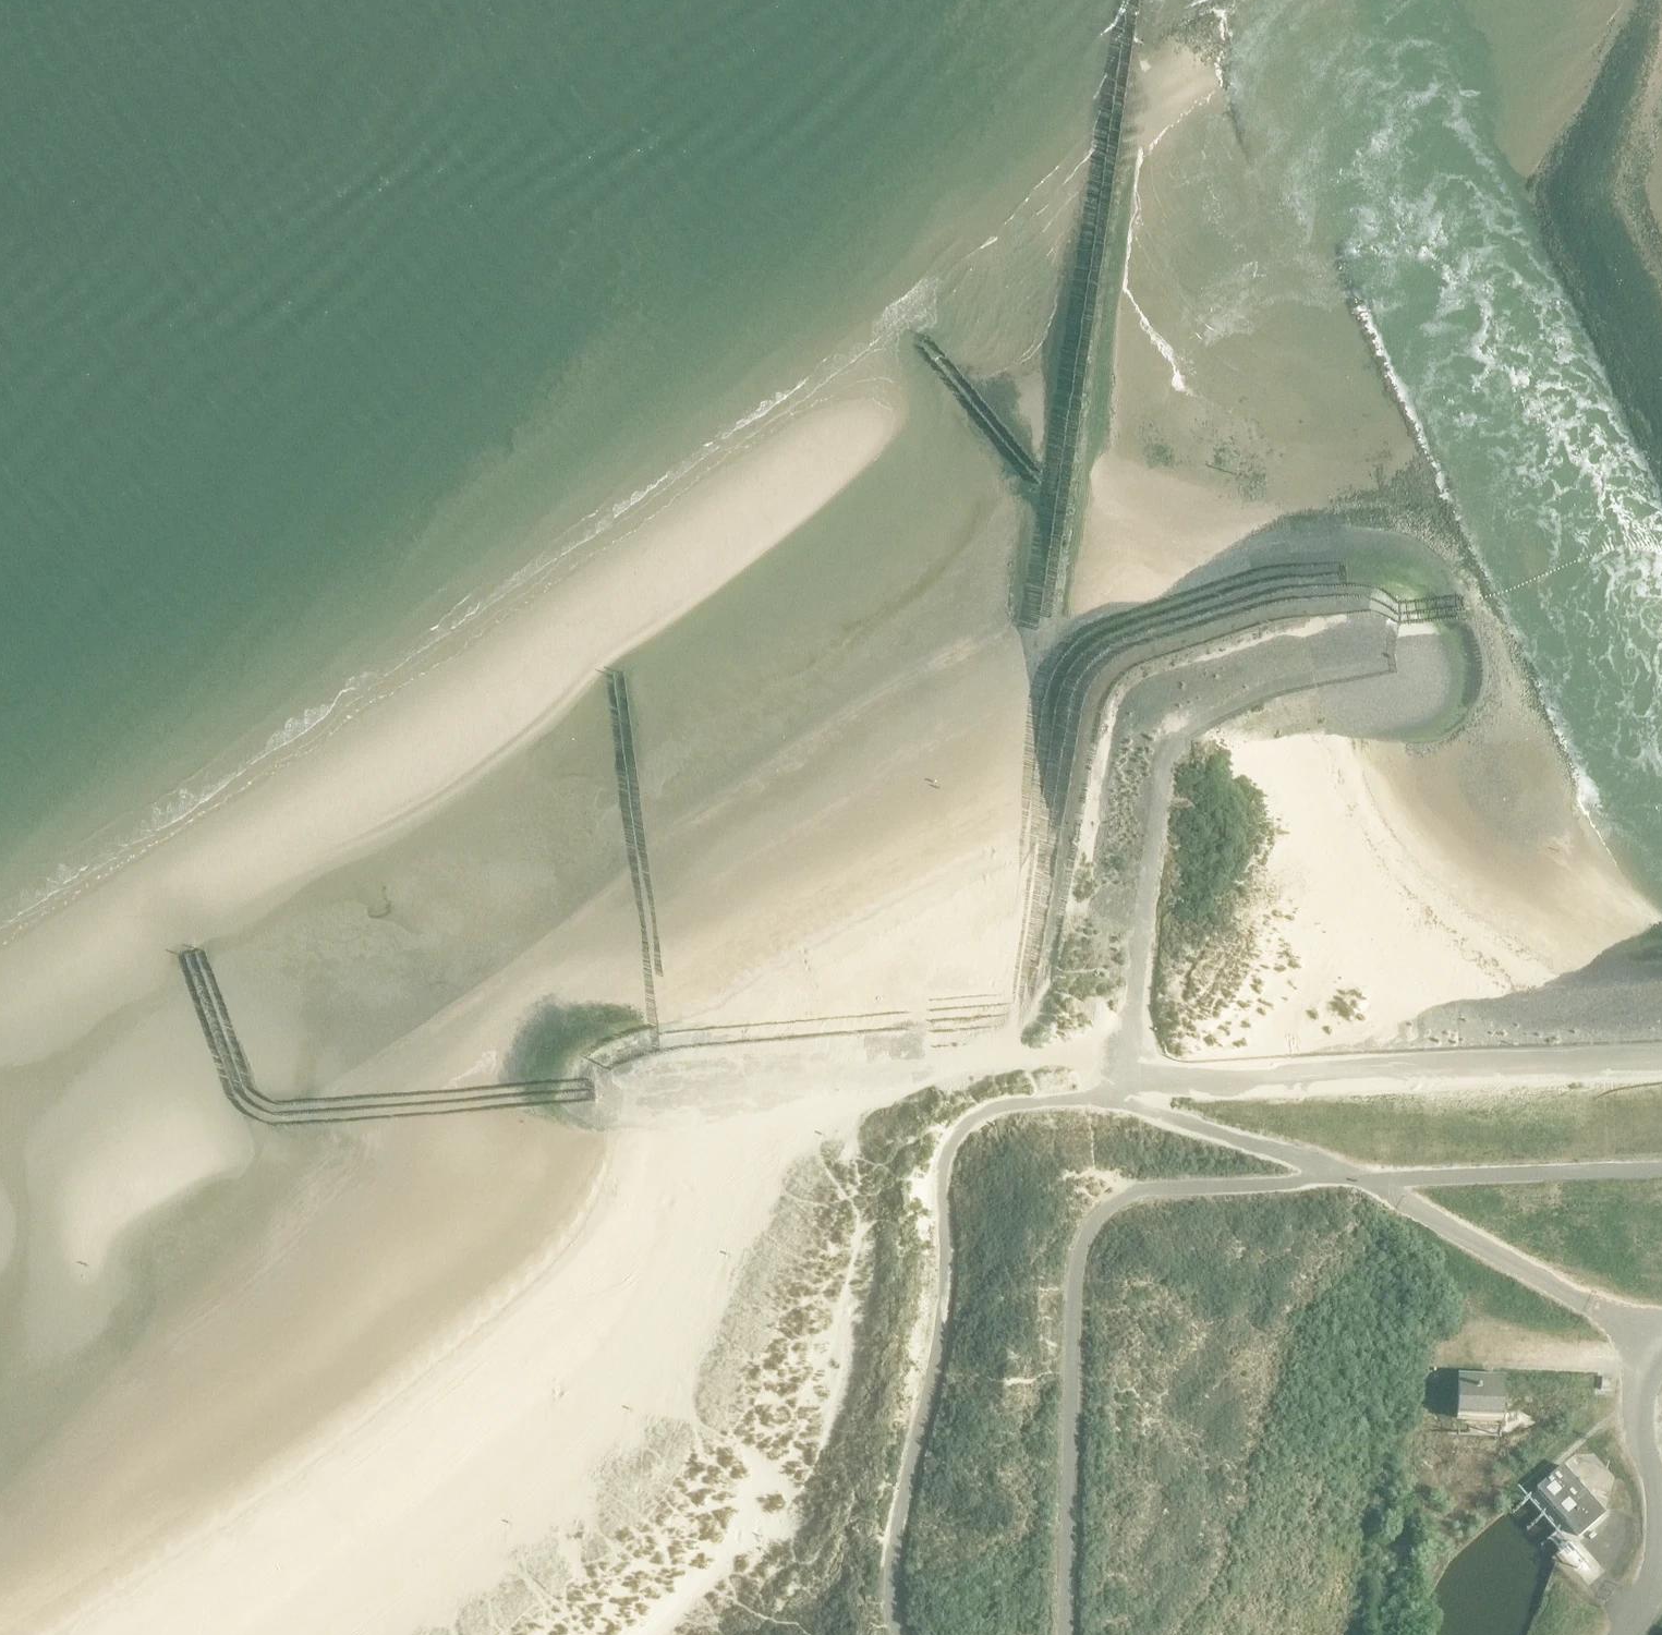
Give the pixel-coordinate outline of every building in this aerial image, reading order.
[(1511,1345),(1497,1343),(1495,1354),(1509,1356),(1511,1345)] [(1500,1422),(1503,1378),(1457,1375),(1454,1420),(1500,1422)] [(1599,1376),(1599,1390),(1607,1390),(1608,1376),(1599,1376)] [(1561,1468),(1535,1490),(1572,1532),(1577,1538),(1603,1515),(1561,1468)]
